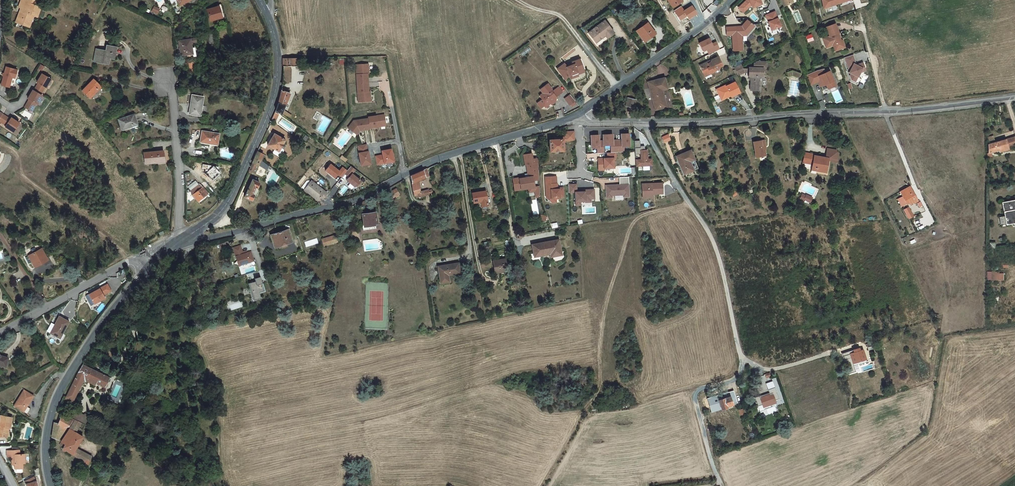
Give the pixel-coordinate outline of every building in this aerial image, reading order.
[(40,10),(41,7),(35,4),(36,1),(33,0),(21,0),(20,3),(40,10)] [(752,5),(753,8),(762,4),(761,0),(747,0),(739,8),(744,13),(752,5)] [(785,8),(793,5),(791,0),(782,0),(785,8)] [(851,0),(821,0),(822,4),(823,9),(851,0)] [(34,15),(37,17),(40,10),(20,3),(19,6),(21,7),(16,21),(27,25),(32,14),(34,15)] [(224,17),(221,4),(217,5),(218,7),(208,10),(211,20),(224,17)] [(154,6),(151,11),(158,14),(160,9),(154,6)] [(681,20),(687,16),(689,19),(697,13),(692,6),(684,11),(682,7),(675,11),(681,20)] [(774,13),(765,16),(771,31),(780,28),(774,13)] [(754,26),(748,21),(741,28),(740,28),(740,27),(727,28),(727,35),(733,35),(734,51),(743,50),(742,44),(741,44),(740,34),(742,34),(743,36),(747,35),(754,26)] [(609,39),(614,36),(607,22),(590,31),(598,46),(609,40),(609,39)] [(654,36),(646,25),(645,23),(640,27),(642,29),(637,33),(645,43),(652,38),(654,36)] [(824,40),(826,46),(831,45),(832,47),(834,47),(836,52),(843,50),(841,44),(842,42),(840,38),(838,39),(837,35),(839,34),(836,25),(827,28),(830,37),(824,40)] [(716,42),(712,44),(709,38),(700,43),(704,51),(707,49),(709,53),(719,48),(716,42)] [(193,57),(191,39),(179,40),(181,58),(193,57)] [(115,56),(117,46),(107,45),(106,50),(97,49),(95,60),(110,63),(111,56),(115,56)] [(852,56),(844,59),(849,72),(848,73),(851,75),(849,77),(851,80),(855,82),(859,74),(861,69),(864,68),(862,64),(858,65),(857,67),(855,66),(852,56)] [(718,57),(701,65),(704,73),(709,70),(710,73),(720,68),(719,67),(723,65),(718,57)] [(564,65),(557,70),(564,81),(568,77),(571,77),(572,80),(577,78),(577,77),(576,74),(583,72),(579,62),(571,64),(572,67),(566,69),(564,65)] [(736,67),(734,68),(735,70),(737,74),(738,76),(745,73),(749,73),(749,78),(752,78),(751,91),(758,91),(759,77),(763,77),(763,69),(766,69),(766,68),(767,67),(767,65),(765,64),(765,62),(755,62),(755,68),(743,68),(741,64),(736,67)] [(6,65),(1,83),(12,86),(17,68),(6,65)] [(368,65),(358,66),(359,71),(357,72),(358,85),(369,84),(368,75),(368,72),(369,72),(368,65)] [(299,78),(299,69),(285,69),(285,73),(285,77),(291,77),(292,77),(299,78)] [(815,74),(808,77),(811,85),(816,84),(814,79),(817,78),(818,80),(820,79),(821,82),(819,83),(820,88),(826,85),(828,90),(836,87),(830,72),(826,74),(824,70),(815,74)] [(53,79),(44,73),(41,77),(42,78),(41,79),(40,78),(38,81),(39,82),(34,89),(41,93),(46,86),(47,87),(53,79)] [(661,88),(667,87),(665,78),(648,82),(654,107),(664,104),(661,88)] [(94,79),(83,90),(90,98),(98,90),(99,91),(102,88),(94,79)] [(717,90),(722,102),(731,98),(730,95),(739,91),(735,83),(726,87),(725,86),(717,90)] [(369,84),(358,85),(359,98),(361,98),(361,103),(372,102),(371,95),(370,95),(370,93),(369,84)] [(561,96),(556,89),(552,92),(551,90),(553,89),(548,84),(542,88),(544,92),(540,95),(543,99),(541,100),(547,108),(551,104),(553,106),(558,103),(555,100),(561,96)] [(559,87),(556,89),(561,96),(564,93),(559,87)] [(34,89),(33,88),(30,93),(31,93),(30,95),(29,94),(28,96),(29,97),(24,105),(30,109),(35,102),(37,103),(42,94),(41,93),(34,89)] [(98,90),(90,98),(91,99),(99,91),(98,90)] [(202,116),(204,106),(201,105),(203,97),(192,95),(189,112),(198,115),(199,116),(202,116)] [(570,95),(564,99),(569,105),(575,101),(570,95)] [(278,113),(275,119),(280,123),(283,125),(284,120),(291,103),(290,103),(291,100),(285,98),(284,100),(282,99),(282,102),(280,106),(278,113)] [(632,107),(633,99),(626,98),(624,106),(632,107)] [(543,110),(547,108),(541,100),(538,103),(543,110)] [(5,126),(4,127),(12,133),(19,124),(15,121),(14,122),(13,121),(13,120),(0,110),(0,121),(5,126)] [(136,123),(133,116),(118,121),(122,130),(131,126),(130,125),(136,123)] [(370,118),(370,120),(370,130),(387,128),(386,117),(370,118)] [(277,129),(280,123),(275,119),(272,127),(277,129)] [(284,120),(283,125),(289,130),(292,126),(284,120)] [(355,121),(349,128),(357,135),(360,131),(370,131),(370,130),(370,120),(355,121)] [(220,133),(202,130),(201,143),(218,145),(220,133)] [(597,135),(590,136),(590,148),(596,148),(596,154),(603,153),(602,146),(612,145),(612,153),(614,153),(623,152),(623,147),(628,147),(628,134),(620,134),(620,140),(611,141),(611,134),(602,135),(602,141),(598,141),(597,135)] [(988,145),(988,153),(1014,145),(1014,137),(988,145)] [(281,157),(287,146),(275,140),(269,152),(281,157)] [(564,152),(563,142),(563,140),(555,141),(550,141),(550,153),(564,152)] [(766,149),(765,141),(754,143),(756,158),(766,156),(765,149),(766,149)] [(643,143),(635,143),(636,157),(641,157),(641,162),(636,162),(637,169),(655,168),(655,161),(651,162),(650,152),(648,152),(648,148),(644,148),(643,143)] [(367,146),(359,147),(360,154),(359,154),(361,167),(370,165),(369,153),(368,153),(367,146)] [(2,151),(0,149),(0,174),(6,169),(10,162),(11,154),(1,153),(2,151)] [(828,149),(826,158),(829,159),(828,160),(837,162),(838,158),(831,157),(832,150),(828,149)] [(837,150),(832,150),(831,157),(838,158),(839,153),(837,153),(837,150)] [(155,160),(164,159),(163,151),(144,153),(145,164),(155,163),(155,160)] [(384,157),(376,158),(377,166),(394,164),(393,152),(383,153),(384,157)] [(698,170),(690,152),(676,158),(684,176),(698,170)] [(606,159),(597,159),(597,170),(603,170),(603,168),(613,168),(612,158),(614,158),(614,153),(612,153),(606,153),(606,159)] [(522,177),(513,179),(515,189),(519,188),(520,190),(529,188),(529,192),(535,191),(536,198),(540,197),(540,187),(535,187),(533,181),(539,180),(538,158),(533,159),(532,154),(526,155),(527,164),(527,165),(529,177),(522,178),(522,177)] [(818,156),(805,154),(804,163),(813,165),(813,167),(817,168),(817,171),(826,172),(828,160),(829,159),(826,158),(818,157),(818,156)] [(254,165),(261,168),(264,162),(257,158),(254,165)] [(219,167),(203,165),(202,168),(206,169),(205,174),(212,182),(221,173),(218,170),(219,167)] [(254,165),(252,170),(259,174),(261,168),(254,165)] [(343,168),(339,172),(331,165),(325,171),(334,179),(337,175),(342,178),(345,175),(347,172),(343,168)] [(361,183),(352,175),(355,171),(351,167),(347,172),(345,175),(349,179),(347,182),(355,188),(357,187),(361,183)] [(267,177),(269,174),(268,174),(261,168),(259,174),(267,177)] [(428,168),(410,177),(413,195),(420,193),(418,180),(426,176),(425,173),(429,171),(428,168)] [(248,179),(255,182),(259,174),(252,170),(248,179)] [(557,176),(546,177),(546,194),(549,194),(552,195),(552,199),(556,199),(560,198),(560,197),(564,197),(563,188),(558,188),(557,184),(557,176)] [(615,187),(606,187),(607,199),(613,199),(612,197),(624,197),(624,199),(629,198),(629,186),(629,178),(620,179),(620,186),(618,187),(618,188),(615,188),(615,187)] [(303,188),(307,191),(313,184),(311,182),(309,182),(303,188)] [(326,195),(313,183),(313,184),(307,191),(318,201),(321,197),(323,199),(326,195)] [(903,194),(898,197),(901,204),(908,200),(911,202),(918,199),(910,183),(900,188),(903,194)] [(663,184),(643,184),(643,195),(653,195),(663,194),(663,184)] [(578,185),(570,185),(570,193),(576,193),(577,202),(582,202),(586,202),(587,203),(592,203),(592,200),(596,199),(595,190),(586,190),(586,191),(586,192),(578,192),(578,191),(578,185)] [(261,191),(253,187),(245,204),(253,208),(261,191)] [(203,200),(198,193),(197,194),(195,190),(186,197),(193,207),(203,200)] [(399,195),(396,190),(388,194),(390,199),(399,195)] [(487,205),(484,191),(471,193),(473,203),(481,201),(482,206),(487,205)] [(549,194),(546,194),(547,198),(551,203),(556,202),(556,199),(552,199),(552,195),(549,194)] [(806,196),(802,195),(801,199),(811,203),(812,200),(806,197),(806,196)] [(1002,202),(1007,225),(1014,223),(1014,200),(1002,202)] [(908,204),(903,207),(908,216),(913,213),(908,204)] [(375,225),(373,213),(362,215),(364,227),(375,225)] [(294,246),(290,229),(270,233),(274,251),(294,246)] [(336,235),(322,238),(324,245),(338,242),(336,235)] [(533,246),(535,257),(550,255),(551,258),(562,256),(559,241),(533,246)] [(241,246),(234,247),(238,266),(253,262),(251,252),(247,253),(247,251),(243,252),(241,252),(241,250),(242,250),(241,246)] [(40,249),(29,256),(35,267),(42,263),(40,261),(45,258),(40,249)] [(495,273),(507,271),(505,260),(493,262),(495,273)] [(459,273),(457,264),(439,267),(441,281),(449,280),(448,275),(459,273)] [(987,272),(986,280),(1003,281),(1003,273),(987,272)] [(248,290),(241,292),(244,302),(245,308),(248,308),(248,307),(252,306),(251,301),(257,300),(254,285),(248,287),(248,290)] [(91,294),(97,305),(108,299),(107,297),(115,292),(111,286),(103,290),(102,288),(91,294)] [(50,333),(60,338),(68,322),(58,317),(50,333)] [(855,370),(853,364),(866,360),(862,347),(859,347),(859,345),(852,347),(853,350),(842,353),(848,372),(855,370)] [(75,385),(65,405),(73,410),(85,387),(92,391),(91,394),(94,396),(96,393),(102,397),(107,387),(82,372),(75,385)] [(773,386),(768,388),(770,392),(754,398),(758,409),(777,403),(775,400),(778,399),(773,386)] [(708,398),(711,410),(720,407),(721,409),(727,407),(726,405),(736,402),(733,390),(729,391),(731,396),(723,398),(723,396),(715,398),(714,396),(708,398)] [(20,395),(11,411),(21,417),(30,401),(20,395)] [(77,432),(83,422),(69,415),(64,424),(69,427),(77,432)] [(0,420),(0,441),(6,442),(8,432),(9,432),(11,422),(0,420)] [(54,428),(53,432),(59,435),(60,435),(61,435),(62,433),(63,431),(63,429),(63,428),(62,426),(55,423),(54,428)] [(73,439),(77,432),(69,427),(67,432),(69,433),(58,449),(62,452),(60,457),(60,458),(60,460),(61,460),(62,461),(63,461),(65,458),(86,471),(91,463),(77,454),(82,446),(73,439)] [(54,448),(59,435),(53,432),(52,437),(50,445),(54,448)] [(28,467),(27,458),(22,458),(21,454),(9,455),(9,461),(14,461),(14,465),(17,466),(18,472),(27,472),(26,467),(28,467)]
